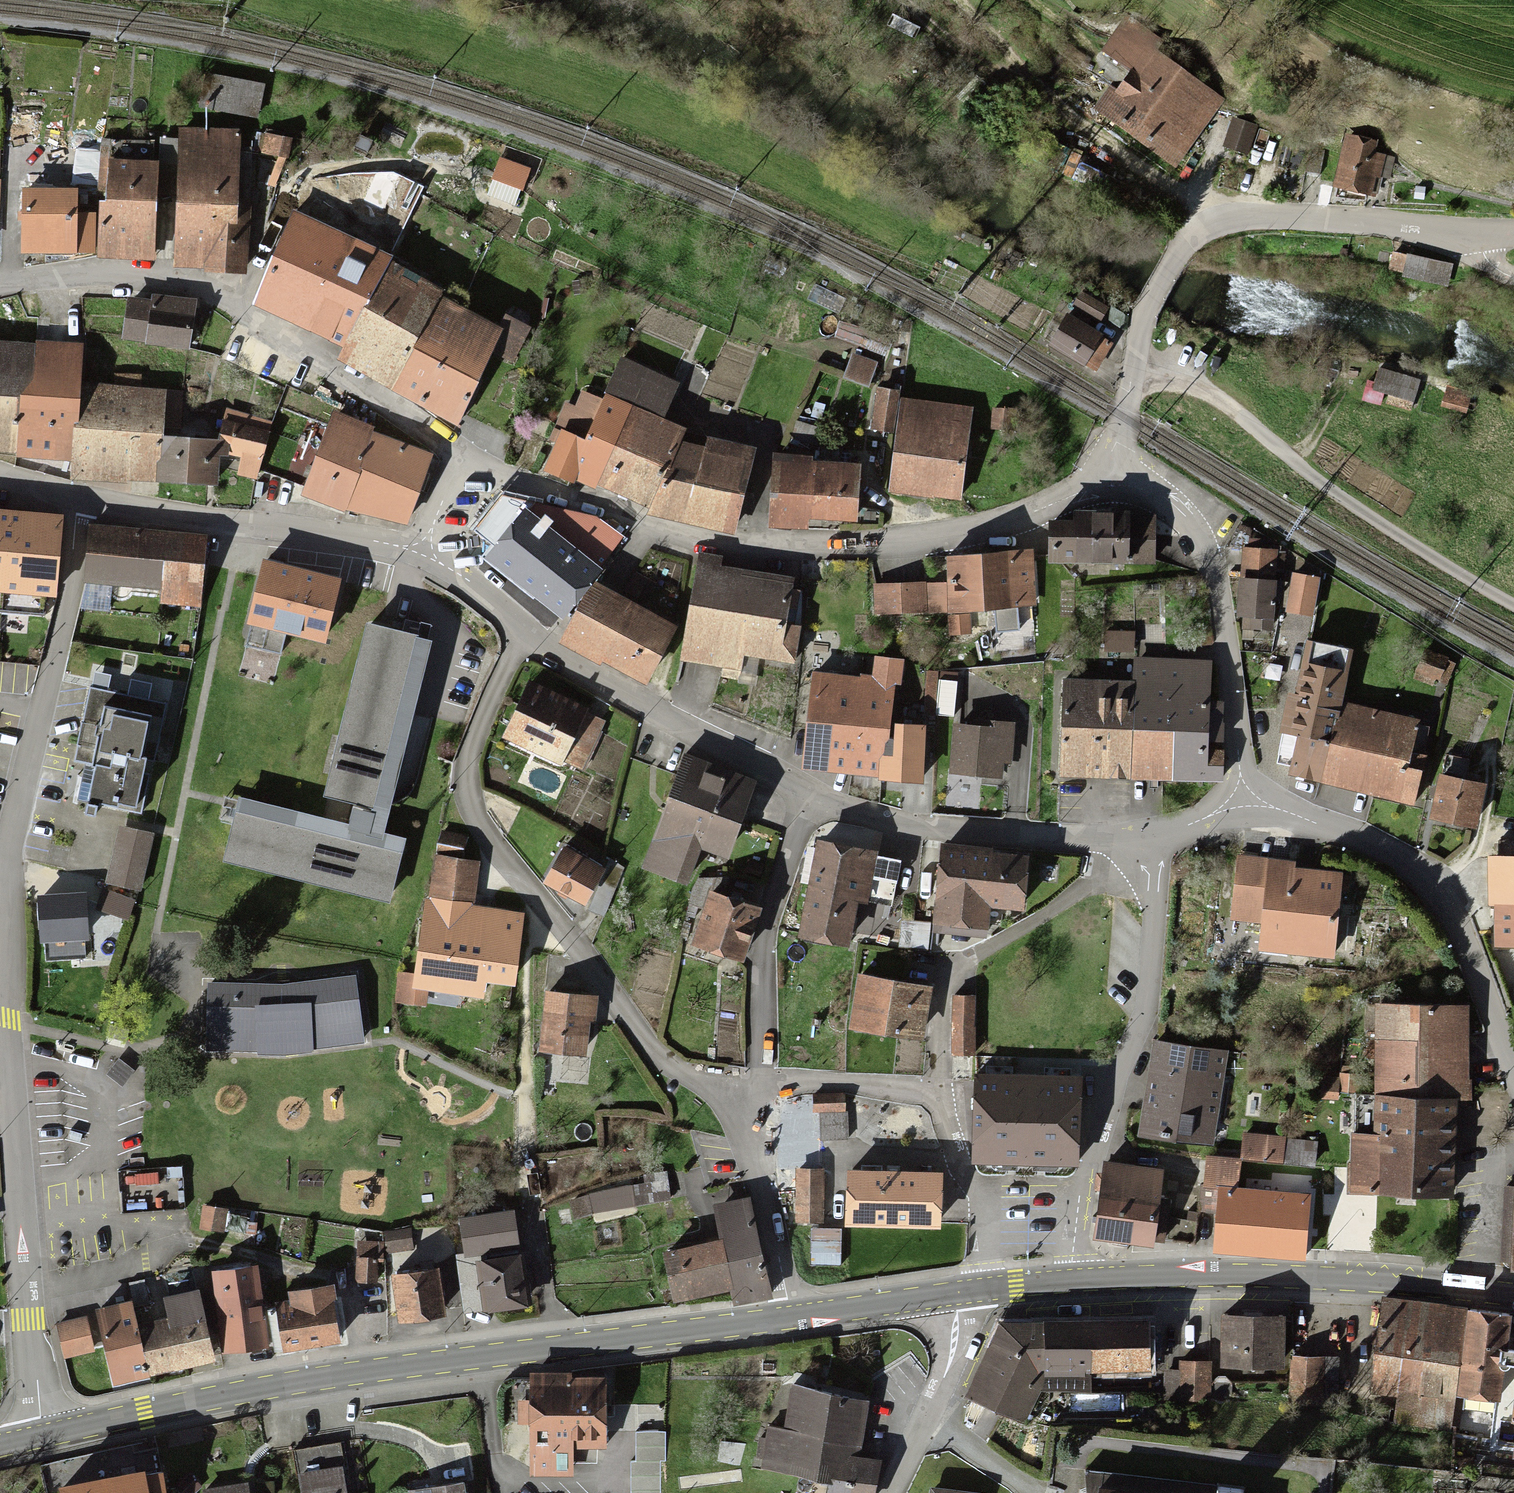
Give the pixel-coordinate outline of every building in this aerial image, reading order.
[(1216,98),(1139,43),(1098,101),(1175,156),(1216,98)] [(258,89),(208,78),(202,105),(252,116),(258,89)] [(181,132),(173,263),(227,266),(234,135),(181,132)] [(1346,134),(1334,175),(1378,188),(1387,158),(1368,152),(1371,141),(1346,134)] [(26,254),(87,252),(98,254),(146,258),(152,147),(102,146),(97,216),(70,214),(72,197),(22,194),(26,254)] [(292,216),(251,303),(343,347),(384,268),(387,262),(292,216)] [(338,357),(390,388),(436,303),(440,295),(384,268),(343,347),(338,357)] [(1109,306),(1082,290),(1073,305),(1100,321),(1109,306)] [(390,388),(456,424),(494,333),(436,303),(390,388)] [(1107,340),(1062,312),(1046,337),(1091,365),(1107,340)] [(0,339),(0,453),(74,463),(81,383),(82,344),(0,339)] [(855,353),(847,372),(866,379),(873,360),(855,353)] [(561,427),(548,465),(729,526),(756,447),(703,428),(698,442),(675,435),(680,421),(660,414),(671,380),(613,360),(587,436),(561,427)] [(1419,380),(1372,366),(1364,394),(1411,408),(1419,380)] [(181,389),(81,383),(75,482),(217,486),(220,441),(177,435),(181,389)] [(875,389),(871,424),(889,426),(893,391),(875,389)] [(1468,396),(1444,389),(1439,402),(1463,410),(1468,396)] [(900,399),(892,483),(958,490),(966,405),(900,399)] [(428,450),(329,409),(300,477),(399,518),(428,450)] [(855,461),(775,452),(768,516),(798,519),(799,507),(849,512),(855,461)] [(595,558),(516,503),(483,549),(563,604),(595,558)] [(0,504),(0,586),(52,590),(58,508),(0,504)] [(1043,518),(1043,552),(1162,551),(1161,517),(1140,517),(1140,504),(1073,504),(1073,518),(1043,518)] [(203,531),(86,523),(83,577),(155,582),(154,598),(198,601),(203,531)] [(1241,545),(1236,610),(1269,613),(1274,548),(1241,545)] [(867,581),(867,603),(1033,602),(1032,549),(944,550),(944,580),(867,581)] [(340,579),(262,560),(246,624),(325,643),(340,579)] [(791,575),(697,561),(684,646),(778,660),(791,575)] [(588,574),(559,626),(640,671),(669,620),(588,574)] [(433,638),(367,622),(323,796),(389,812),(433,638)] [(1418,647),(1410,668),(1436,679),(1445,658),(1418,647)] [(804,670),(798,762),(920,771),(924,716),(895,714),(899,656),(862,654),(861,674),(804,670)] [(1297,725),(1287,761),(1411,798),(1425,753),(1410,749),(1418,720),(1338,696),(1346,670),(1296,655),(1277,719),(1297,725)] [(1064,675),(1061,771),(1217,775),(1220,698),(1206,698),(1207,659),(1139,657),(1138,677),(1064,675)] [(916,674),(912,702),(953,708),(957,680),(916,674)] [(530,677),(500,730),(558,763),(588,710),(530,677)] [(164,699),(87,683),(75,741),(94,745),(86,780),(132,791),(140,755),(151,758),(164,699)] [(953,718),(953,765),(1004,766),(1005,719),(953,718)] [(748,776),(681,751),(639,860),(680,876),(695,838),(720,848),(748,776)] [(1442,765),(1432,807),(1473,817),(1483,775),(1442,765)] [(405,839),(239,798),(223,861),(389,902),(405,839)] [(117,821),(103,875),(134,883),(148,829),(117,821)] [(814,835),(798,931),(848,939),(864,843),(814,835)] [(1026,850),(938,840),(929,921),(978,926),(982,896),(1020,900),(1026,850)] [(1496,929),(1513,929),(1513,845),(1496,845),(1496,929)] [(597,865),(555,847),(541,881),(582,899),(597,865)] [(1337,864),(1221,851),(1209,964),(1297,974),(1301,942),(1328,945),(1337,864)] [(473,860),(432,856),(418,970),(507,981),(516,907),(468,901),(473,860)] [(710,880),(691,932),(738,948),(756,897),(710,880)] [(128,896),(104,891),(100,912),(123,917),(128,896)] [(81,892),(36,894),(38,933),(83,931),(81,892)] [(925,980),(852,969),(844,1022),(917,1033),(925,980)] [(351,972),(283,983),(280,1043),(361,1034),(351,972)] [(283,983),(206,980),(203,1039),(280,1043),(283,983)] [(587,985),(542,982),(538,1042),(583,1045),(587,985)] [(970,1049),(972,993),(955,992),(953,1049),(970,1049)] [(1464,998),(1376,997),(1375,1126),(1358,1126),(1357,1182),(1452,1183),(1453,1089),(1463,1089),(1464,998)] [(1155,1042),(1141,1126),(1209,1137),(1223,1053),(1155,1042)] [(973,1070),(973,1153),(1074,1153),(1075,1059),(1029,1058),(1028,1071),(973,1070)] [(1239,1155),(1207,1153),(1204,1203),(1214,1204),(1212,1245),(1306,1250),(1311,1141),(1239,1137),(1239,1155)] [(1102,1185),(1095,1242),(1125,1246),(1154,1249),(1154,1243),(1160,1198),(1163,1169),(1105,1161),(1102,1185)] [(943,1175),(847,1171),(845,1225),(942,1230),(943,1175)] [(719,1233),(666,1243),(674,1292),(729,1282),(732,1299),(765,1292),(747,1192),(713,1198),(719,1233)] [(1170,1199),(1160,1198),(1154,1243),(1165,1245),(1170,1199)] [(513,1206),(458,1211),(461,1246),(516,1241),(513,1206)] [(374,1250),(356,1250),(356,1277),(374,1277),(374,1250)] [(513,1251),(475,1255),(480,1302),(518,1298),(513,1251)] [(434,1257),(387,1266),(396,1312),(443,1303),(434,1257)] [(252,1262),(207,1270),(221,1347),(266,1338),(252,1262)] [(289,1301),(272,1303),(276,1341),(334,1335),(328,1280),(287,1284),(289,1301)] [(174,1315),(144,1322),(154,1367),(209,1355),(194,1288),(170,1293),(174,1315)] [(132,1298),(96,1304),(110,1379),(145,1372),(132,1298)] [(1221,1303),(1221,1360),(1286,1361),(1286,1303),(1221,1303)] [(1505,1320),(1382,1303),(1368,1399),(1447,1410),(1451,1383),(1497,1389),(1505,1320)] [(1146,1371),(1146,1312),(1017,1313),(995,1321),(1042,1368),(1146,1371)] [(83,1316),(55,1323),(63,1355),(91,1348),(83,1316)] [(995,1321),(961,1394),(1023,1422),(1042,1368),(995,1321)] [(1293,1355),(1290,1383),(1322,1386),(1324,1358),(1293,1355)] [(1181,1360),(1180,1404),(1204,1405),(1205,1361),(1181,1360)] [(571,1374),(531,1374),(531,1476),(575,1476),(575,1449),(608,1449),(608,1378),(572,1378),(571,1374)] [(868,1392),(792,1380),(784,1426),(769,1423),(764,1458),(827,1468),(824,1490),(842,1492),(870,1492),(876,1454),(859,1451),(868,1392)] [(297,1451),(301,1492),(341,1492),(335,1447),(297,1451)] [(54,1477),(57,1492),(144,1492),(139,1462),(54,1477)] [(1093,1471),(1090,1492),(1241,1492),(1241,1489),(1093,1471)] [(406,1486),(407,1492),(462,1492),(459,1477),(406,1486)] [(204,1489),(205,1492),(245,1492),(243,1482),(204,1489)] [(983,1489),(931,1483),(930,1492),(983,1492),(983,1489)]
